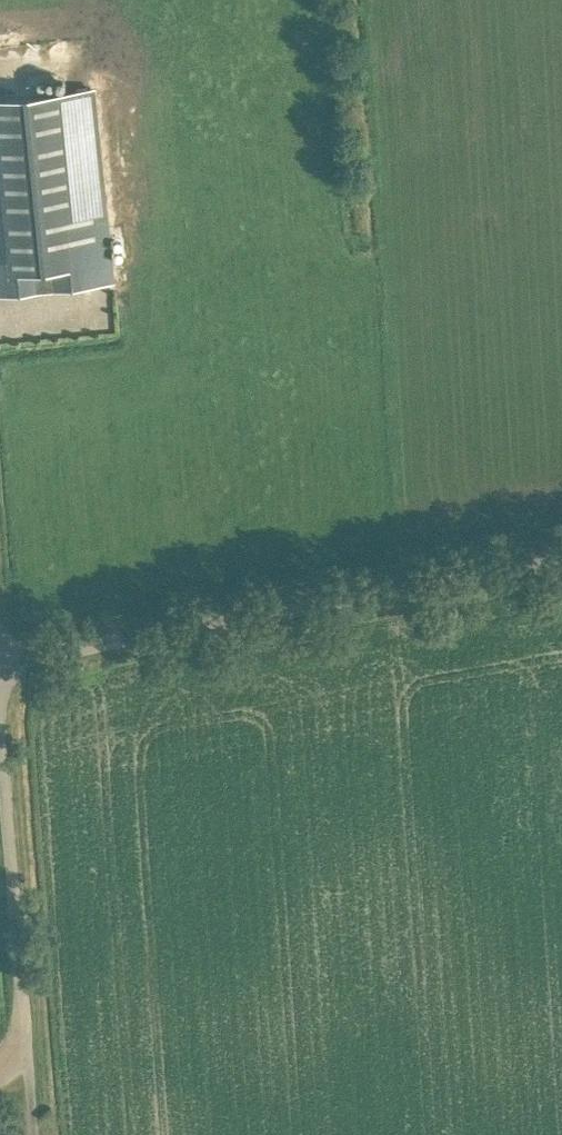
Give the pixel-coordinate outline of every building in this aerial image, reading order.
[(0,95),(0,285),(112,273),(93,85),(0,95)]
